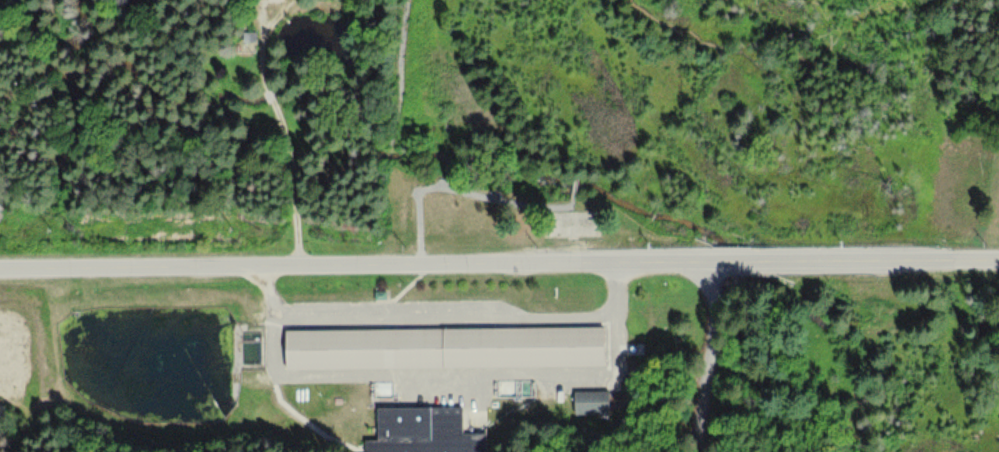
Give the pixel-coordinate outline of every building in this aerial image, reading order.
[(288,330),(526,326),(606,325),(606,362),(288,367),(288,330)] [(609,392),(609,413),(575,412),(575,392),(609,392)] [(488,433),(487,451),(369,451),(363,451),(364,439),(377,439),(378,406),(465,408),(464,432),(488,433)]
